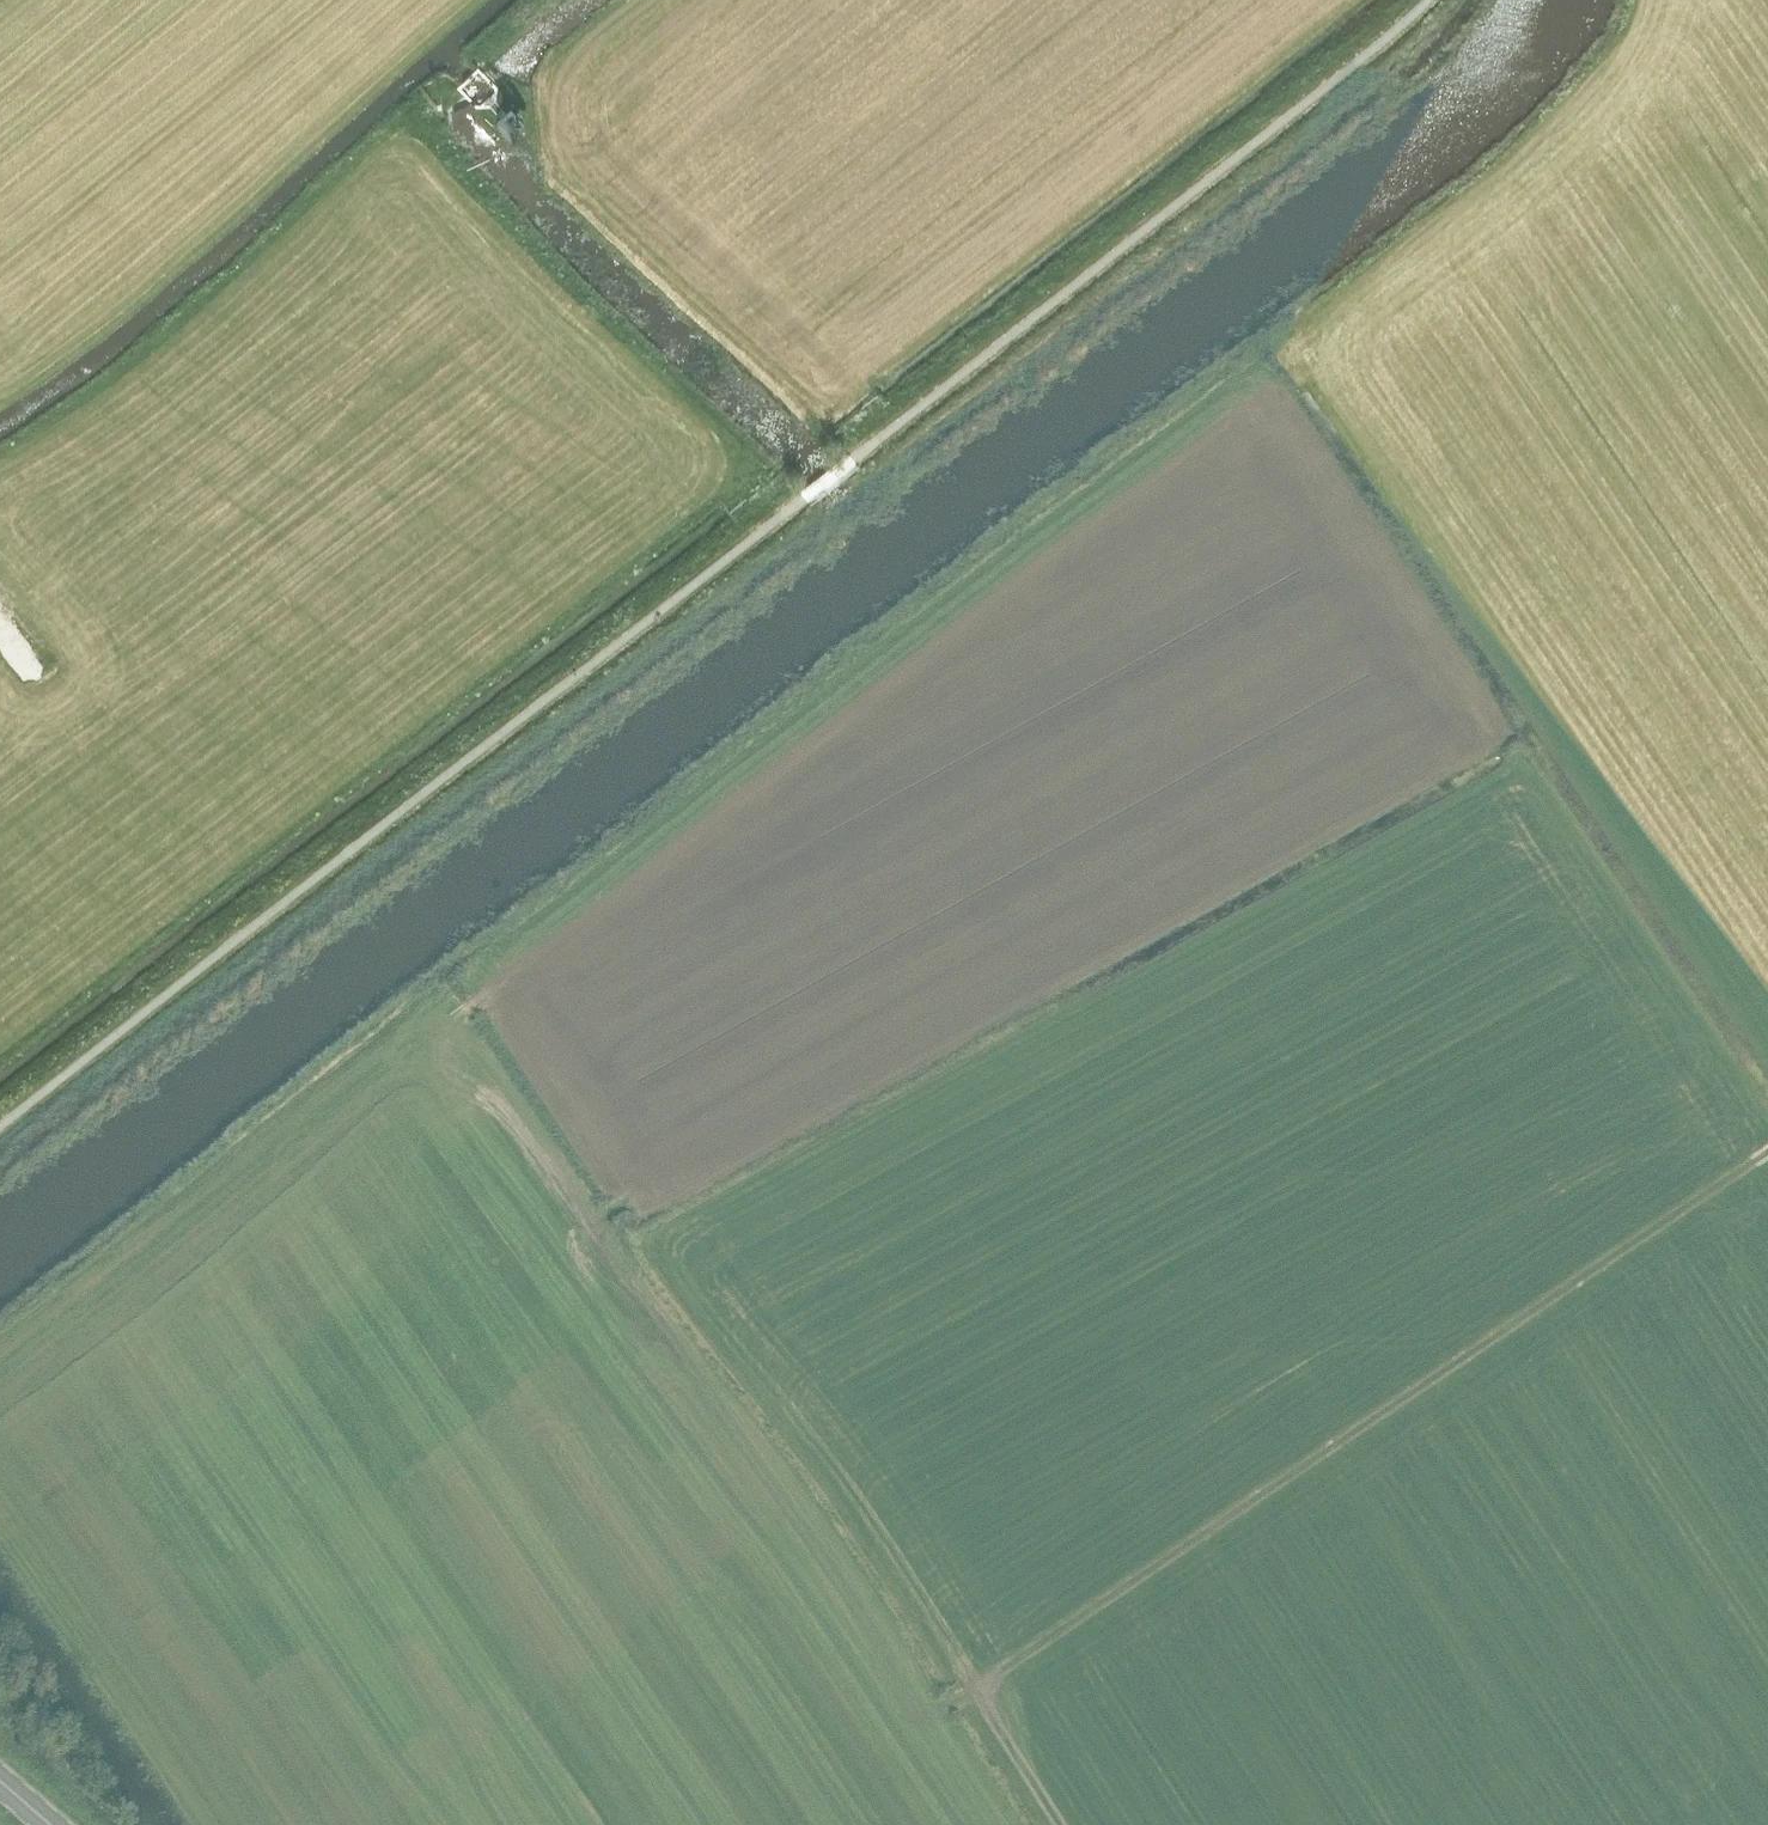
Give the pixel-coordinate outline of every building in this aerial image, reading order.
[(499,123),(510,134),(522,122),(511,111),(499,123)]
